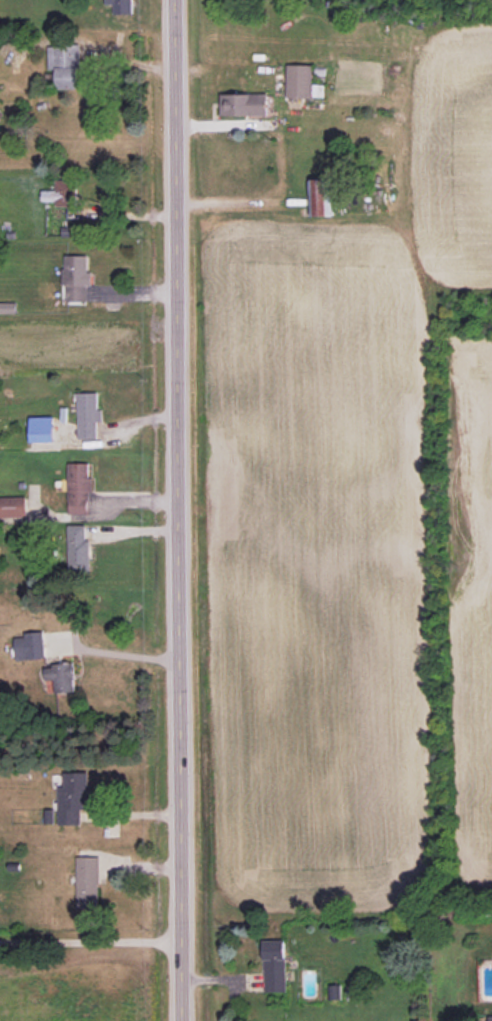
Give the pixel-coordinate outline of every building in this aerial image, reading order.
[(106,4),(114,4),(114,14),(133,14),(133,0),(106,0),(106,4)] [(56,89),(80,89),(78,44),(48,45),(48,70),(56,69),(56,89)] [(222,116),(267,115),(266,93),(221,94),(222,116)] [(56,207),(77,206),(76,178),(56,179),(56,190),(42,190),(42,202),(56,202),(56,207)] [(333,179),(310,179),(311,216),(334,216),(333,179)] [(62,237),(77,236),(76,227),(61,227),(62,237)] [(88,256),(64,255),(63,286),(66,286),(66,301),(87,301),(87,285),(92,286),(92,272),(87,272),(88,256)] [(15,302),(0,303),(0,313),(15,313),(15,302)] [(98,393),(77,393),(78,439),(97,438),(97,422),(102,422),(102,409),(98,409),(98,393)] [(30,417),(30,442),(54,442),(53,417),(30,417)] [(89,463),(67,463),(68,515),(91,514),(90,477),(89,477),(89,463)] [(26,517),(26,496),(0,497),(0,518),(26,517)] [(90,539),(86,539),(86,525),(67,525),(68,571),(90,570),(90,539)] [(45,659),(44,631),(24,632),(24,637),(15,638),(15,660),(45,659)] [(75,692),(74,664),(45,665),(45,680),(54,680),(55,693),(75,692)] [(58,787),(59,825),(81,824),(81,809),(89,809),(89,772),(64,772),(64,787),(58,787)] [(77,907),(100,908),(100,857),(77,856),(77,907)] [(286,992),(285,940),(264,940),(264,992),(286,992)]
